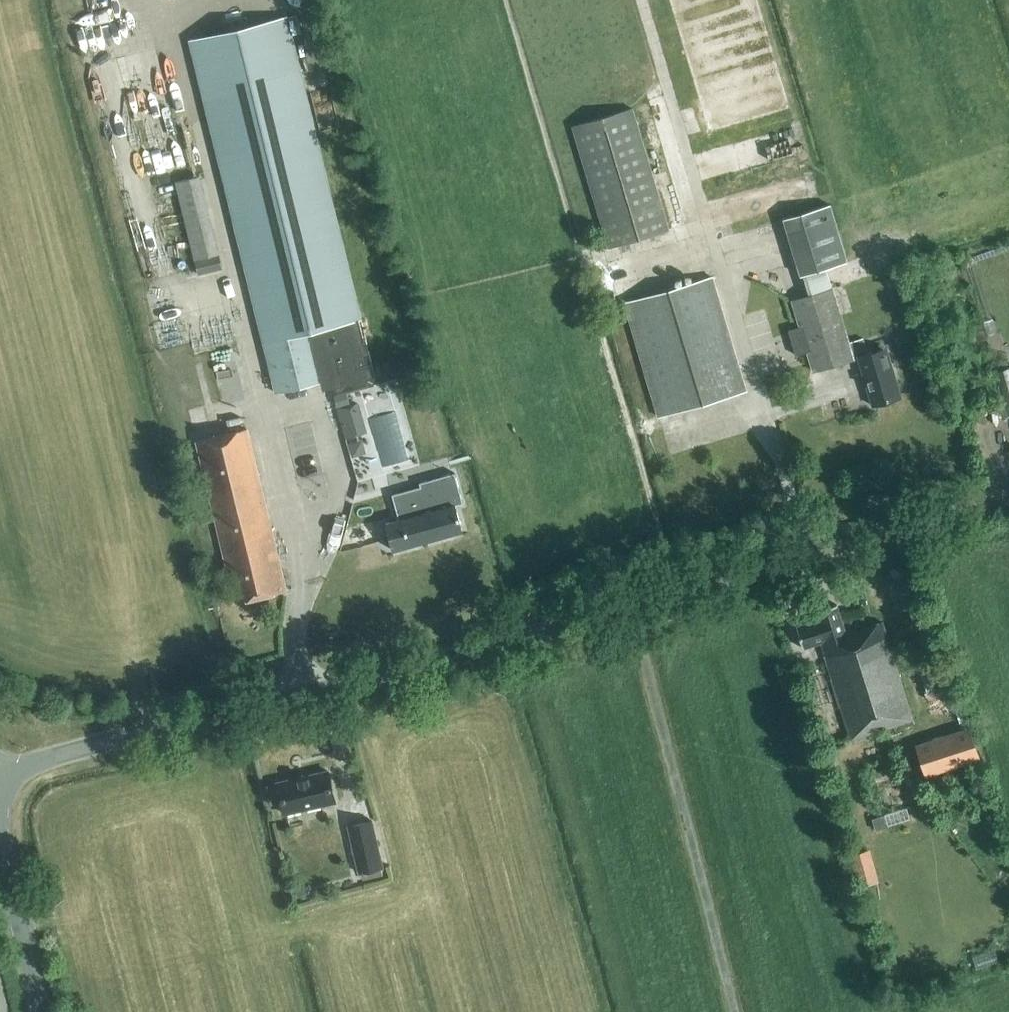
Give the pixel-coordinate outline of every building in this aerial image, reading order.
[(364,341),(360,325),(359,320),(361,320),(288,17),(190,41),(275,393),(325,381),(325,382),(329,385),(334,383),(335,388),(375,379),(366,340),(364,341)] [(669,230),(633,109),(573,127),(609,248),(669,230)] [(194,259),(219,253),(201,176),(175,182),(194,259)] [(801,276),(847,263),(829,205),(783,219),(801,276)] [(198,276),(223,270),(219,253),(194,259),(198,276)] [(659,417),(745,392),(711,277),(625,303),(659,417)] [(848,342),(832,289),(792,301),(800,327),(788,331),(796,356),(807,352),(813,371),(858,358),(872,406),(901,397),(891,364),(888,365),(883,349),(868,354),(864,338),(848,342)] [(1008,416),(1008,367),(994,372),(998,384),(1008,416)] [(235,603),(268,594),(286,590),(246,429),(196,442),(235,603)] [(455,473),(420,483),(421,487),(422,493),(435,539),(462,532),(455,504),(463,502),(455,473)] [(399,520),(384,524),(392,551),(408,547),(435,539),(422,493),(421,487),(392,494),(399,520)] [(820,643),(851,740),(912,721),(882,622),(845,634),(836,605),(817,611),(819,619),(796,627),(803,648),(820,643)] [(979,759),(969,729),(916,746),(926,775),(979,759)] [(283,816),(337,803),(330,769),(275,782),(283,816)] [(954,803),(951,795),(935,801),(938,810),(954,803)] [(875,817),(878,826),(911,818),(909,809),(875,817)] [(382,875),(381,868),(384,867),(372,819),(347,825),(358,873),(361,873),(362,880),(382,875)] [(858,887),(879,881),(873,860),(852,866),(858,887)]
